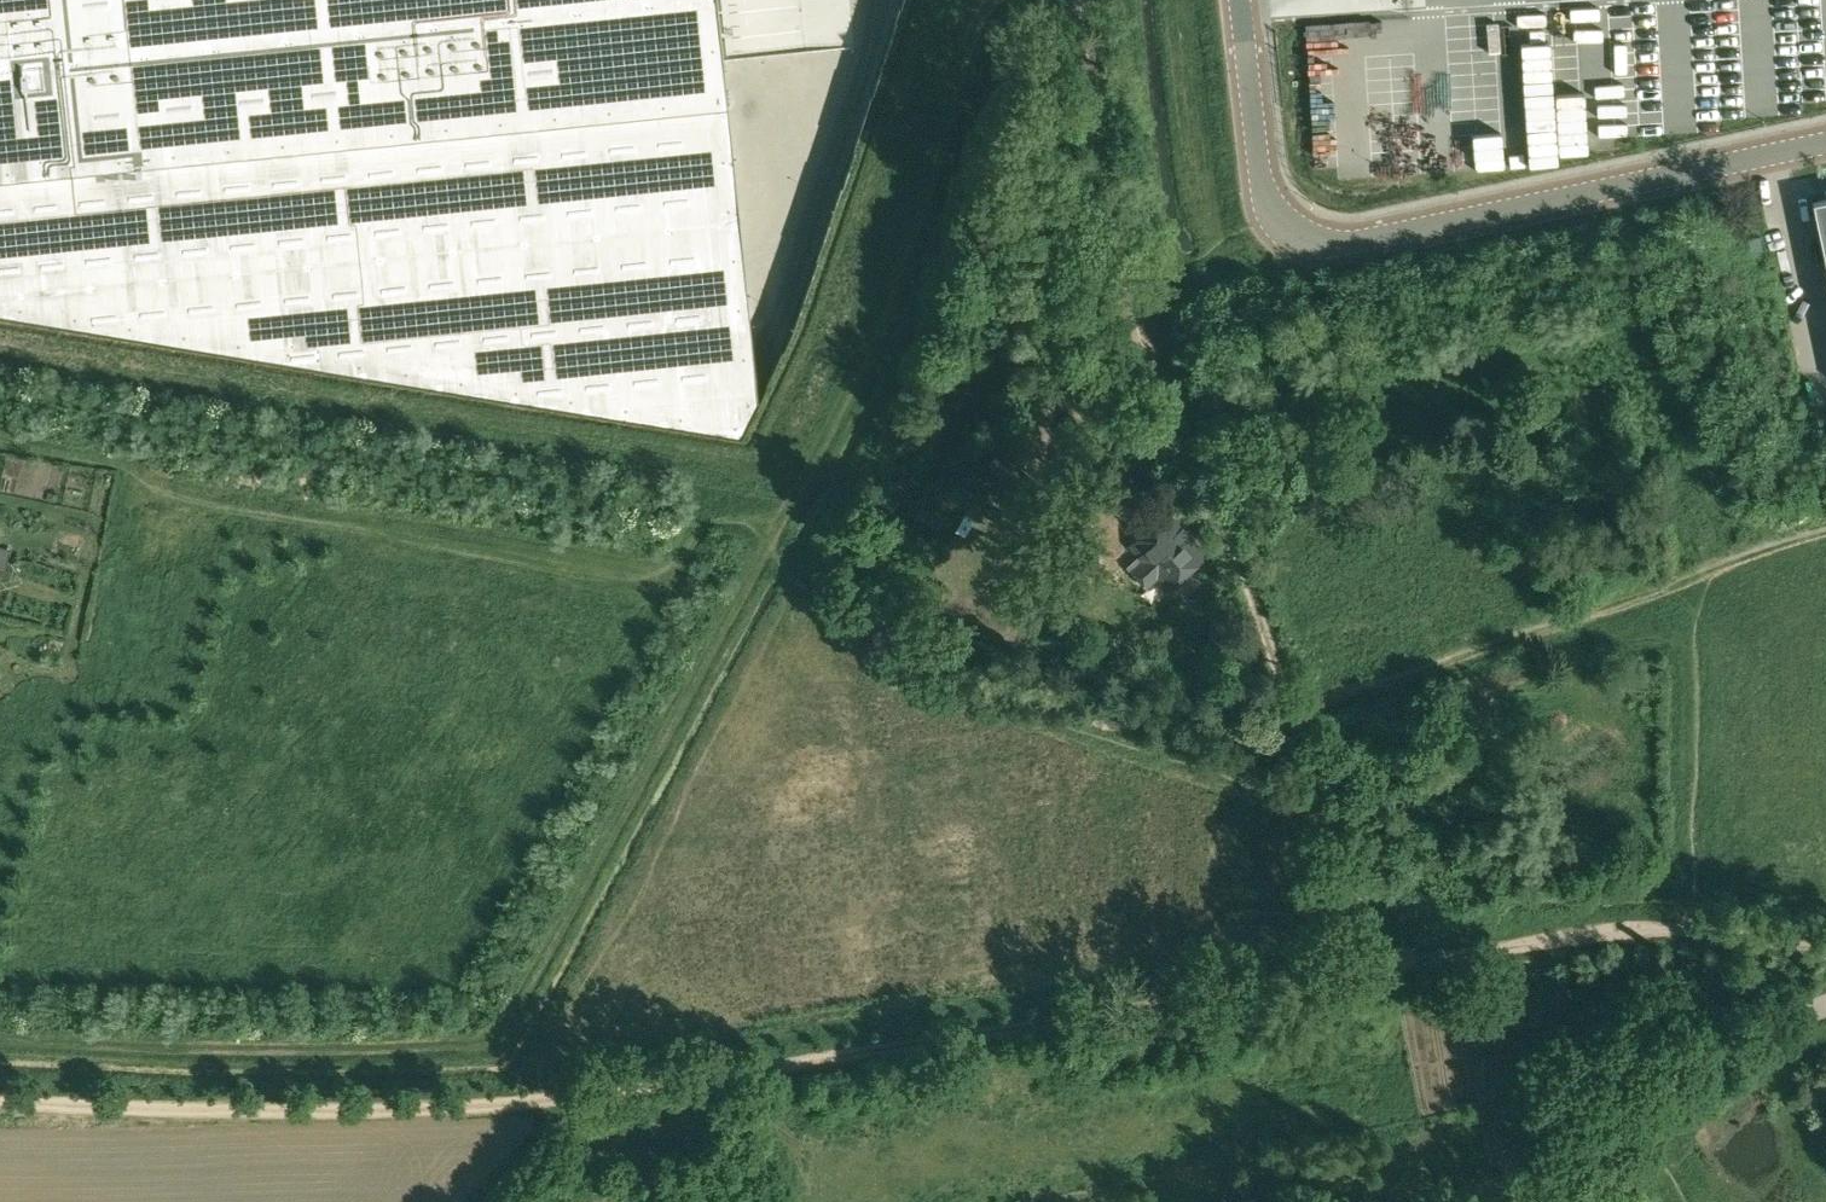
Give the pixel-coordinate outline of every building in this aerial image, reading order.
[(728,102),(718,0),(0,0),(0,176),(728,102)] [(0,176),(0,321),(741,441),(758,407),(728,102),(0,176)] [(1811,201),(1819,239),(1825,238),(1825,198),(1811,201)] [(1009,458),(986,482),(1005,501),(1010,495),(1022,506),(1036,520),(1059,498),(1030,471),(1027,474),(1009,458)] [(1162,573),(1172,584),(1202,558),(1164,516),(1130,545),(1143,560),(1132,570),(1146,586),(1162,573)] [(1087,537),(1072,521),(1050,539),(1074,568),(1097,551),(1087,537)]
